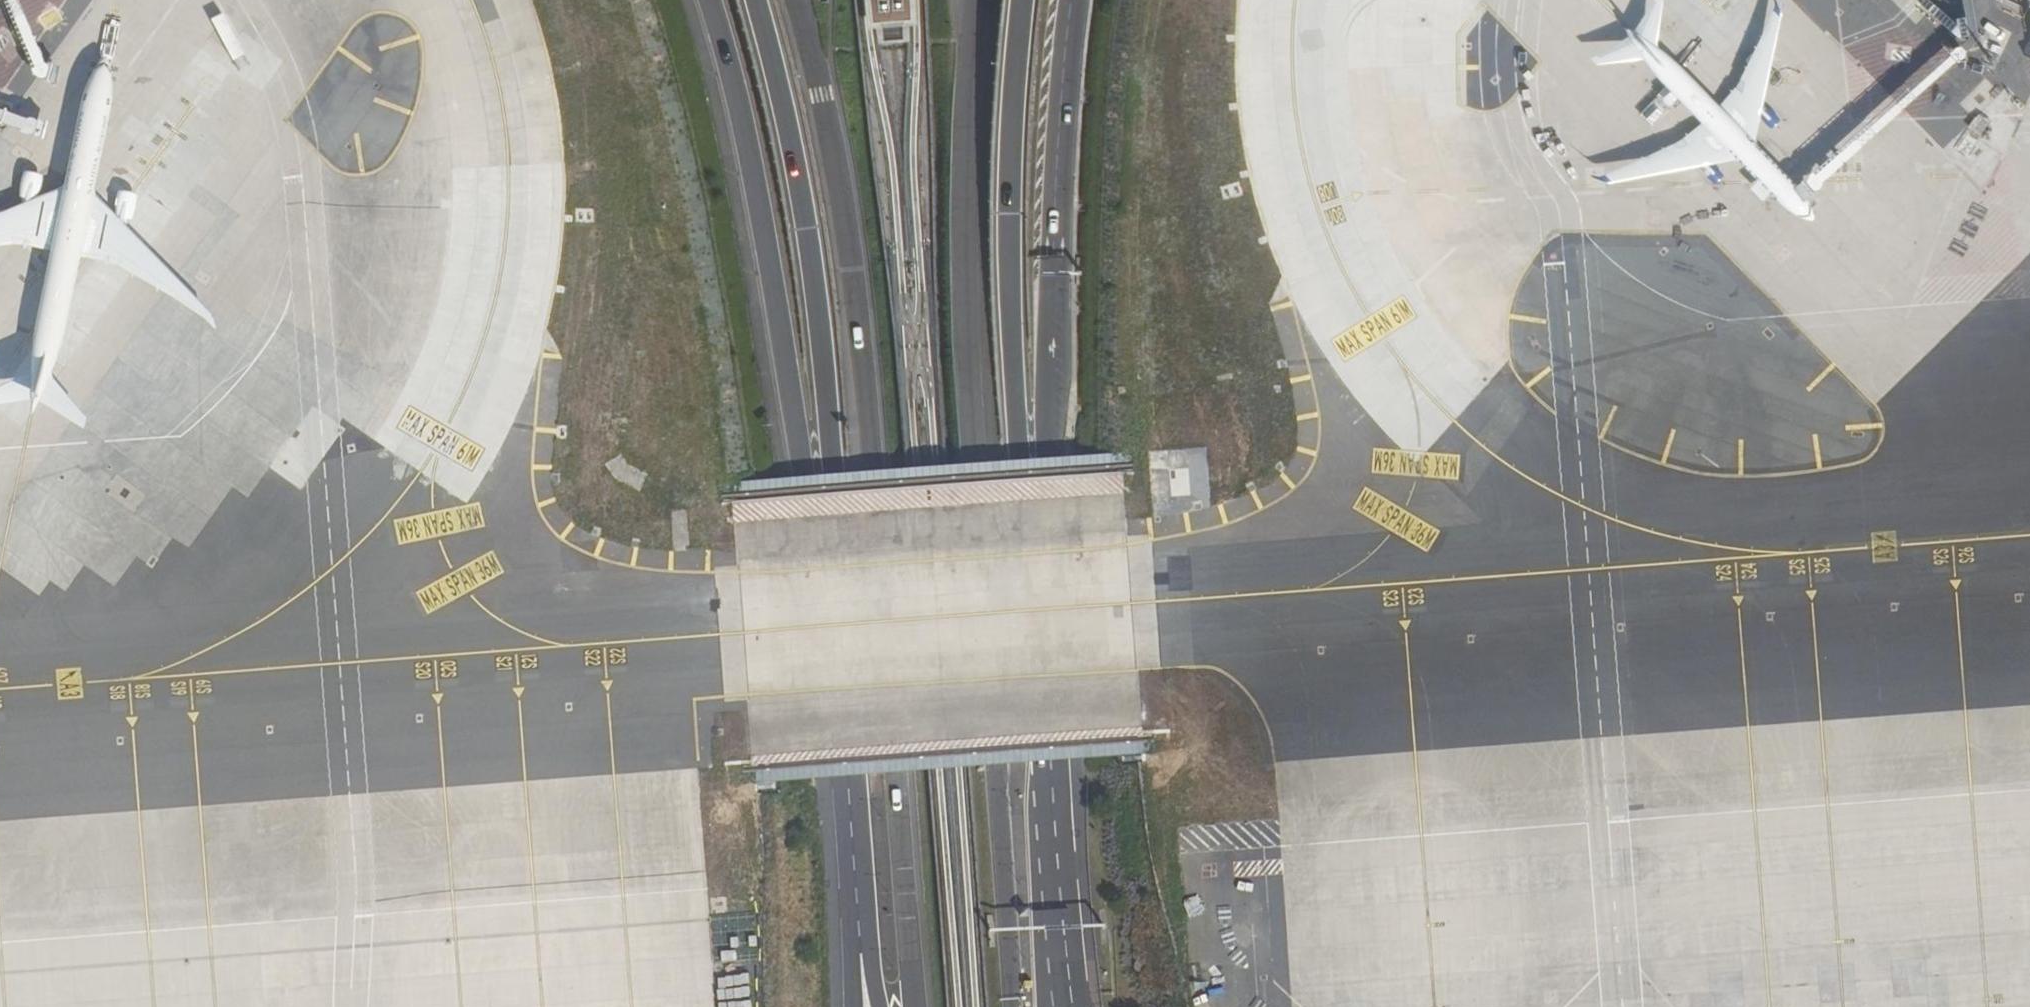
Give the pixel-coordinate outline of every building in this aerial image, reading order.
[(868,31),(918,27),(917,0),(865,0),(868,31)]
